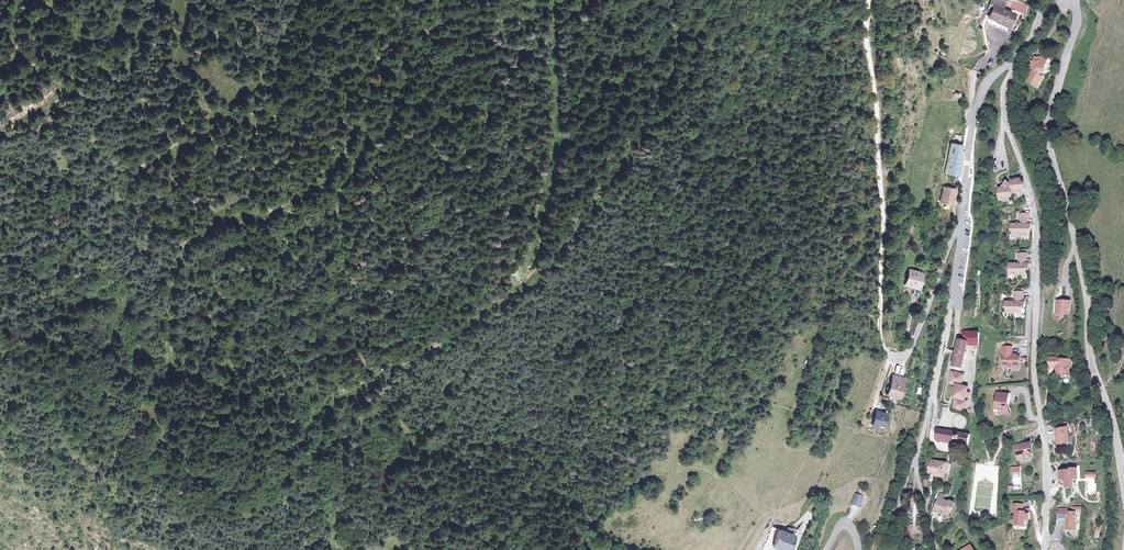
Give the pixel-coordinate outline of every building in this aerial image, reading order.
[(1004,0),(1000,0),(997,7),(1000,8),(993,24),(1012,33),(1020,15),(1009,10),(1010,6),(1012,2),(1004,0)] [(1032,7),(1012,1),(1012,2),(1010,6),(1028,14),(1032,7)] [(1039,65),(1035,64),(1033,70),(1039,72),(1031,82),(1040,89),(1046,81),(1043,79),(1045,75),(1048,76),(1052,62),(1047,60),(1045,59),(1044,61),(1040,60),(1039,65)] [(960,95),(964,96),(965,91),(960,92),(960,91),(960,90),(960,89),(959,88),(958,87),(956,87),(955,87),(953,87),(952,88),(951,88),(950,90),(949,91),(949,92),(949,94),(950,95),(950,97),(952,98),(954,99),(955,99),(957,98),(958,97),(960,96),(960,95)] [(951,143),(945,173),(957,175),(963,145),(951,143)] [(1003,200),(1009,200),(1009,196),(1013,196),(1012,192),(1023,191),(1022,188),(1025,187),(1025,181),(1022,182),(1022,178),(1011,179),(1011,183),(1009,183),(1006,180),(1004,183),(1005,184),(1001,184),(1002,187),(998,187),(999,197),(1003,197),(1003,200)] [(943,187),(940,202),(950,203),(951,194),(953,195),(954,188),(943,187)] [(1032,213),(1023,213),(1023,223),(1014,223),(1014,229),(1015,229),(1015,234),(1031,234),(1031,229),(1034,229),(1034,223),(1032,223),(1027,223),(1027,221),(1032,221),(1032,213)] [(1029,253),(1021,253),(1020,263),(1011,263),(1011,269),(1012,269),(1012,274),(1028,274),(1028,270),(1031,270),(1031,264),(1029,264),(1025,264),(1025,261),(1029,261),(1029,253)] [(906,267),(902,281),(916,285),(921,271),(906,267)] [(1025,293),(1017,292),(1016,303),(1007,302),(1007,308),(1008,308),(1008,313),(1023,314),(1024,309),(1027,309),(1027,303),(1025,303),(1020,303),(1021,301),(1025,301),(1025,293)] [(1073,299),(1060,298),(1059,310),(1062,310),(1065,313),(1069,310),(1072,307),(1073,299)] [(983,345),(985,330),(966,329),(966,332),(969,332),(969,336),(968,336),(967,340),(972,341),(972,343),(983,345)] [(971,346),(972,343),(972,341),(967,340),(962,338),(959,351),(956,363),(966,366),(971,346)] [(1014,345),(1005,344),(1004,363),(1021,364),(1022,356),(1019,352),(1013,352),(1011,352),(1011,349),(1014,350),(1014,345)] [(1059,355),(1050,355),(1050,363),(1058,364),(1058,372),(1067,372),(1070,370),(1070,363),(1068,362),(1069,358),(1059,357),(1059,355)] [(967,372),(955,369),(951,381),(958,383),(955,395),(957,396),(961,397),(964,384),(967,372)] [(887,386),(885,390),(890,392),(888,396),(894,398),(895,394),(896,391),(902,375),(894,373),(893,378),(890,377),(888,382),(886,381),(885,385),(887,386)] [(971,386),(964,384),(961,397),(968,399),(971,386)] [(1010,395),(999,393),(996,412),(1003,413),(1010,410),(1008,403),(1008,400),(1010,399),(1010,395)] [(968,411),(971,399),(968,399),(961,397),(957,396),(954,407),(959,409),(968,411)] [(872,408),(868,423),(878,425),(882,411),(872,408)] [(939,426),(938,437),(971,442),(972,431),(939,426)] [(1068,426),(1056,427),(1057,432),(1058,432),(1059,442),(1070,441),(1068,426)] [(1027,442),(1018,442),(1020,451),(1020,457),(1026,456),(1026,454),(1035,453),(1034,442),(1027,443),(1027,442)] [(932,470),(932,473),(938,475),(948,477),(951,460),(935,458),(931,457),(929,470),(932,470)] [(1071,468),(1061,469),(1061,477),(1066,477),(1066,485),(1074,485),(1074,477),(1079,476),(1078,466),(1071,467),(1071,468)] [(855,495),(851,504),(858,506),(862,498),(855,495)] [(937,509),(939,510),(947,512),(949,512),(952,512),(957,501),(954,499),(953,501),(943,496),(937,509)] [(1026,502),(1016,501),(1015,509),(1018,509),(1017,522),(1026,522),(1027,516),(1027,512),(1025,511),(1025,509),(1026,502)] [(1069,507),(1061,507),(1060,515),(1068,515),(1069,515),(1069,517),(1068,517),(1067,526),(1075,527),(1075,521),(1078,521),(1078,516),(1077,516),(1077,510),(1069,510),(1069,507)] [(903,536),(911,539),(915,528),(908,524),(903,536)] [(797,529),(792,527),(791,532),(776,527),(770,543),(790,549),(793,549),(799,535),(796,533),(797,529)]
